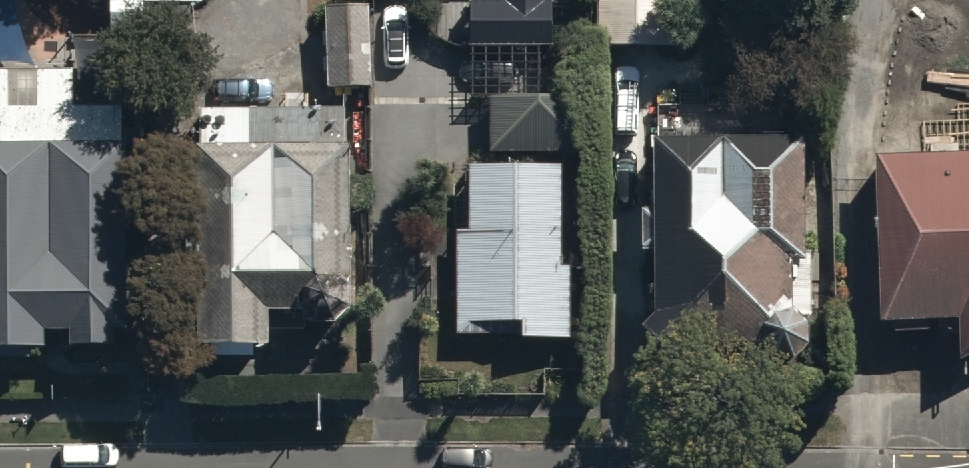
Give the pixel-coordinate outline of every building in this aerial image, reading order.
[(505,4),(471,4),(472,44),(551,43),(551,2),(545,2),(545,0),(504,0),(505,4)] [(597,49),(671,49),(670,0),(596,0),(597,49)] [(370,12),(322,12),(322,93),(370,93),(370,12)] [(41,354),(41,340),(69,340),(69,357),(108,356),(108,336),(124,336),(123,102),(75,102),(75,68),(0,68),(0,354),(41,354)] [(572,100),(491,102),(492,158),(573,157),(572,100)] [(348,120),(196,118),(197,356),(260,358),(259,319),(295,318),(295,320),(308,331),(332,333),(346,318),(348,213),(367,213),(367,182),(347,181),(348,120)] [(649,150),(650,216),(640,216),(641,258),(652,258),(653,323),(639,338),(671,371),(684,358),(757,358),(758,359),(759,361),(761,363),(763,364),(765,366),(767,367),(769,368),(771,369),(773,370),(776,371),(778,371),(781,371),(783,371),(786,371),(788,370),(790,369),(793,368),(795,367),(797,366),(799,364),(801,363),(802,361),(804,359),(805,357),(806,355),(807,353),(808,350),(809,348),(809,345),(809,343),(809,340),(809,338),(808,336),(807,333),(806,331),(805,329),(804,327),(803,325),(801,323),(799,321),(810,321),(810,253),(802,253),(801,149),(649,150)] [(873,169),(879,328),(891,328),(891,339),(932,338),(933,362),(955,361),(955,370),(968,363),(968,166),(873,169)] [(561,170),(467,171),(468,234),(453,234),(454,340),(516,340),(516,347),(571,346),(570,268),(563,268),(561,170)]
